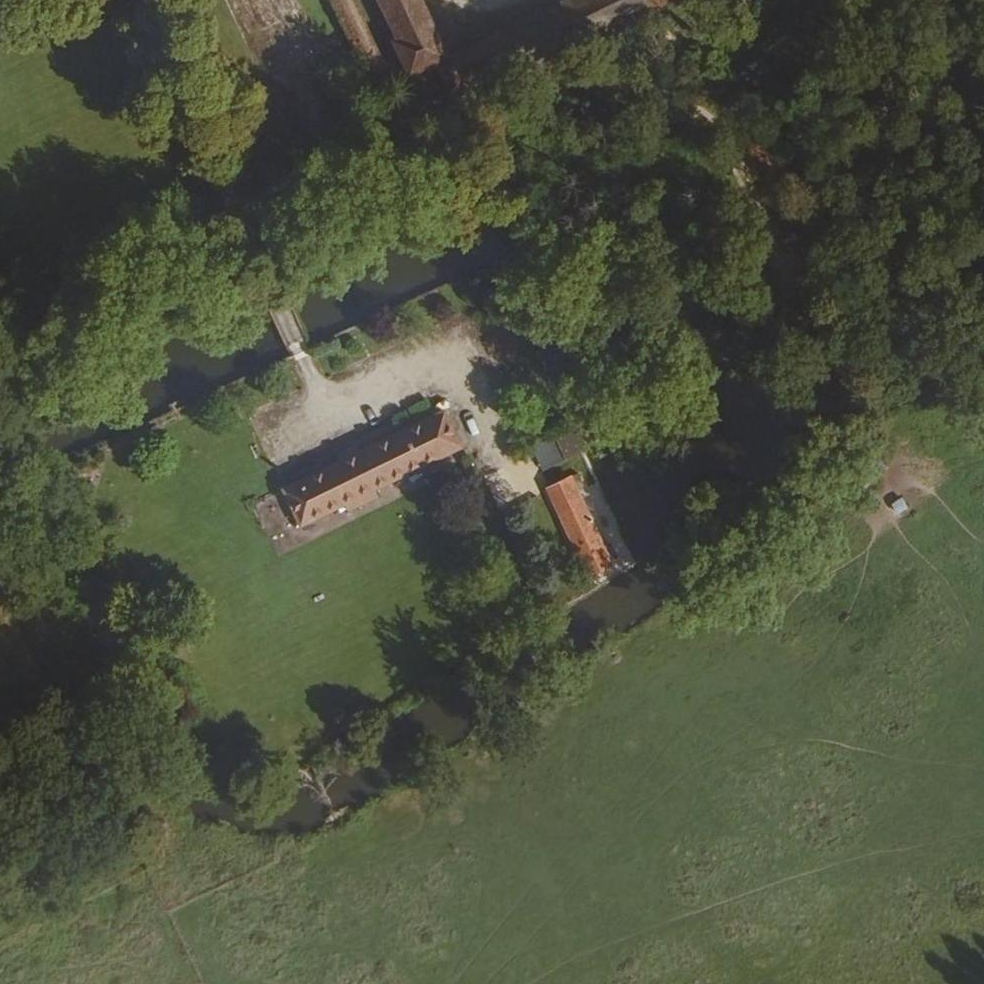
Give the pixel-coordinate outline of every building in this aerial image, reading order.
[(414,0),(374,0),(396,46),(391,48),(408,84),(411,83),(420,79),(429,96),(439,92),(445,97),(517,67),(529,77),(686,0),(582,0),(446,65),(414,0)] [(449,439),(432,403),(347,444),(329,453),(273,480),(293,515),(346,489),(365,480),(449,439)] [(347,444),(344,437),(325,446),(329,453),(347,444)] [(370,489),(365,480),(346,489),(352,498),(370,489)] [(607,566),(566,485),(542,497),(583,578),(607,566)]
